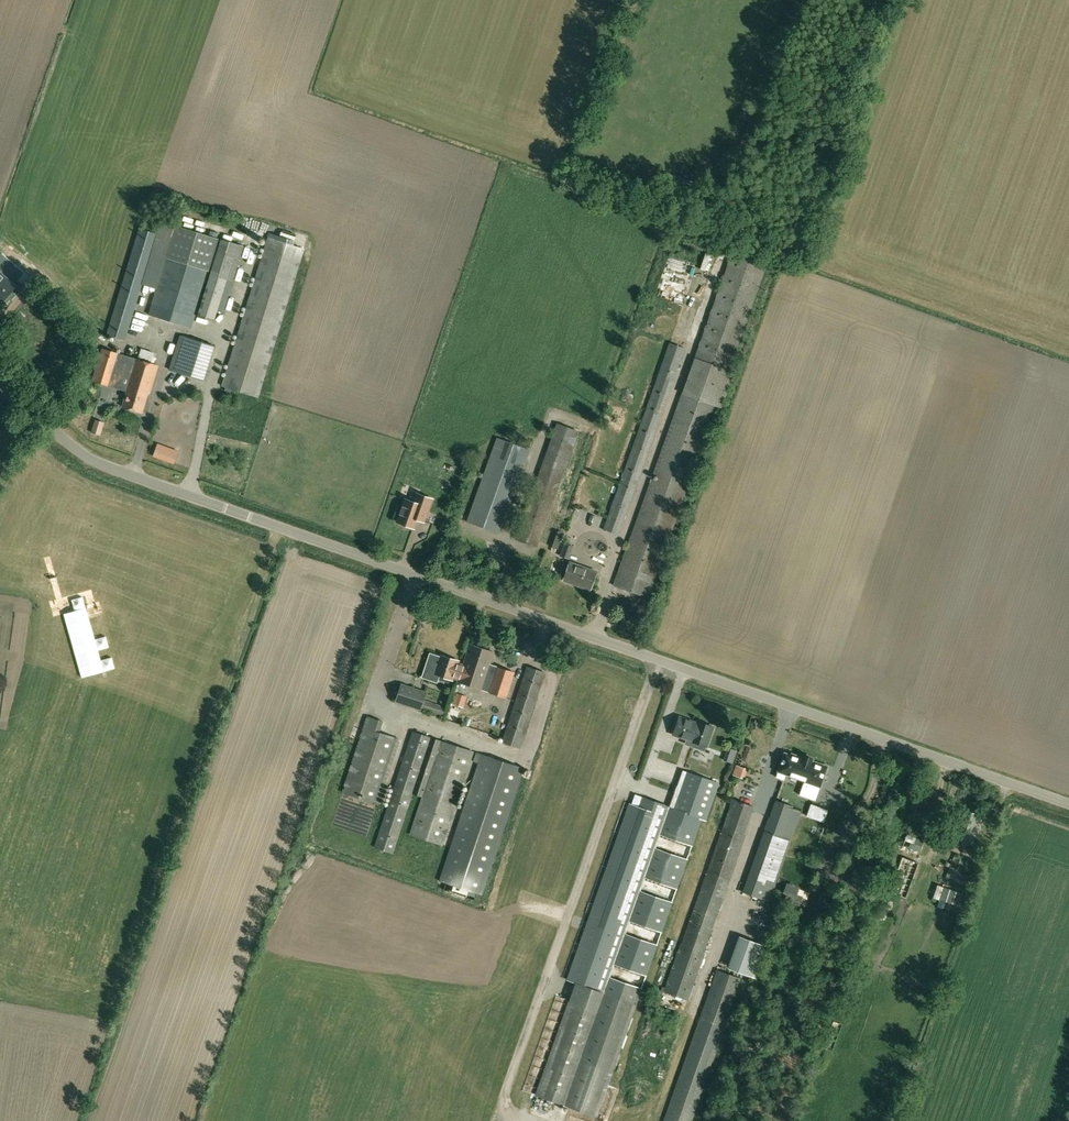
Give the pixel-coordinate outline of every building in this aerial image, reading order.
[(165,257),(147,314),(192,328),(209,271),(211,272),(222,240),(161,221),(157,234),(151,253),(165,257)] [(157,234),(139,228),(107,334),(125,339),(151,253),(157,234)] [(296,235),(281,231),(280,236),(294,240),(296,235)] [(258,397),(305,248),(267,237),(221,385),(258,397)] [(766,266),(732,254),(695,358),(729,370),(766,266)] [(3,301),(16,286),(0,272),(0,299),(3,301)] [(669,342),(603,529),(619,535),(685,348),(669,342)] [(119,353),(102,348),(92,380),(109,386),(119,353)] [(130,378),(122,406),(142,413),(148,392),(150,392),(158,366),(119,353),(113,373),(130,378)] [(729,370),(712,364),(699,400),(716,406),(729,370)] [(699,400),(683,394),(614,585),(648,597),(716,406),(699,400)] [(95,419),(90,433),(100,435),(104,422),(95,419)] [(557,423),(550,442),(516,539),(536,546),(578,431),(557,423)] [(467,521),(500,533),(530,449),(497,438),(467,521)] [(173,464),(177,450),(158,444),(154,456),(173,464)] [(419,494),(418,494),(417,494),(414,502),(405,499),(397,522),(414,528),(417,519),(420,509),(427,511),(431,499),(419,494)] [(573,546),(564,543),(559,556),(569,560),(573,546)] [(590,589),(596,571),(569,562),(563,579),(590,589)] [(470,644),(463,665),(457,681),(481,689),(486,673),(493,676),(488,691),(506,697),(514,672),(489,664),(493,652),(470,644)] [(457,681),(463,665),(458,663),(458,661),(441,655),(439,662),(428,659),(422,677),(437,682),(438,675),(452,680),(452,677),(458,679),(457,681)] [(519,748),(526,729),(545,672),(527,666),(502,742),(519,748)] [(426,692),(401,684),(395,701),(420,709),(426,692)] [(464,696),(456,693),(453,703),(461,706),(464,696)] [(368,716),(343,792),(374,802),(396,737),(379,732),(383,721),(368,716)] [(704,751),(713,727),(697,721),(696,724),(692,722),(692,721),(679,716),(673,734),(691,741),(689,746),(704,751)] [(440,740),(412,731),(374,847),(393,853),(413,793),(422,796),(440,740)] [(443,845),(474,751),(440,740),(422,796),(409,834),(443,845)] [(696,750),(677,743),(663,781),(675,785),(673,791),(678,793),(673,808),(701,818),(705,819),(715,792),(698,786),(701,776),(689,772),(696,750)] [(468,890),(482,895),(524,767),(476,752),(473,761),(478,763),(439,880),(453,885),(451,892),(466,896),(468,890)] [(781,754),(774,775),(781,778),(783,772),(818,784),(819,781),(825,765),(809,760),(810,757),(801,754),(800,757),(790,753),(788,757),(781,754)] [(921,783),(932,786),(936,773),(925,770),(921,783)] [(701,818),(641,796),(618,861),(678,883),(701,818)] [(769,901),(801,810),(792,807),(793,805),(775,798),(763,831),(765,831),(744,892),(769,901)] [(753,807),(733,799),(723,827),(743,834),(753,807)] [(811,804),(807,816),(815,819),(819,806),(811,804)] [(960,809),(952,831),(946,829),(943,838),(950,840),(950,839),(971,846),(981,816),(960,809)] [(743,834),(723,827),(706,873),(727,881),(728,881),(745,835),(743,834)] [(902,846),(919,852),(923,841),(906,834),(902,846)] [(976,861),(955,852),(945,878),(965,886),(976,861)] [(902,857),(893,882),(887,880),(884,889),(905,897),(918,863),(902,857)] [(618,861),(599,916),(659,938),(678,883),(618,861)] [(967,894),(935,881),(931,891),(963,904),(967,894)] [(803,896),(796,893),(799,888),(787,884),(786,883),(783,891),(785,892),(787,892),(784,899),(800,905),(803,896)] [(699,891),(663,991),(688,1000),(703,956),(723,899),(721,898),(699,891)] [(576,982),(636,1004),(659,938),(599,917),(576,982)] [(725,1027),(742,978),(716,969),(700,1018),(725,1027)] [(636,1004),(576,982),(536,1095),(596,1116),(636,1004)] [(700,1018),(664,1120),(692,1120),(725,1027),(700,1018)]
